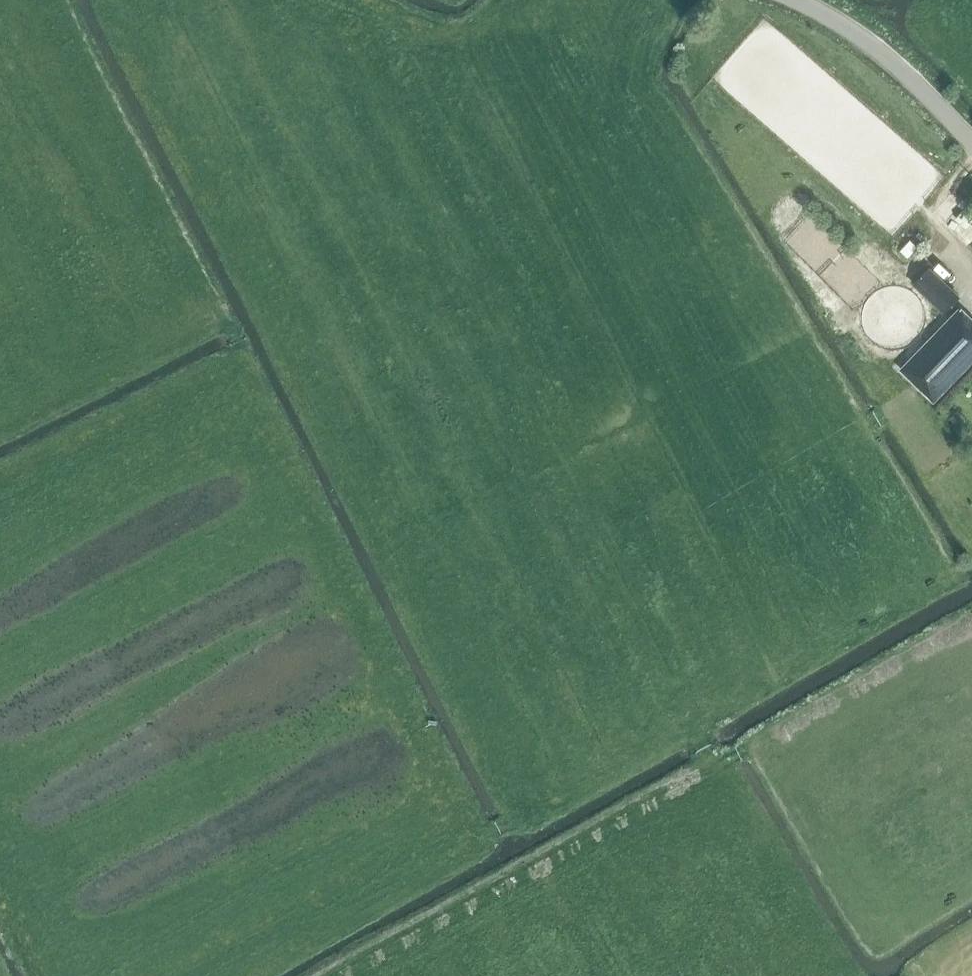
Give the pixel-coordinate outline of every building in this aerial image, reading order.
[(900,250),(907,257),(917,247),(910,240),(900,250)] [(900,369),(933,401),(971,361),(971,318),(960,307),(900,369)]
